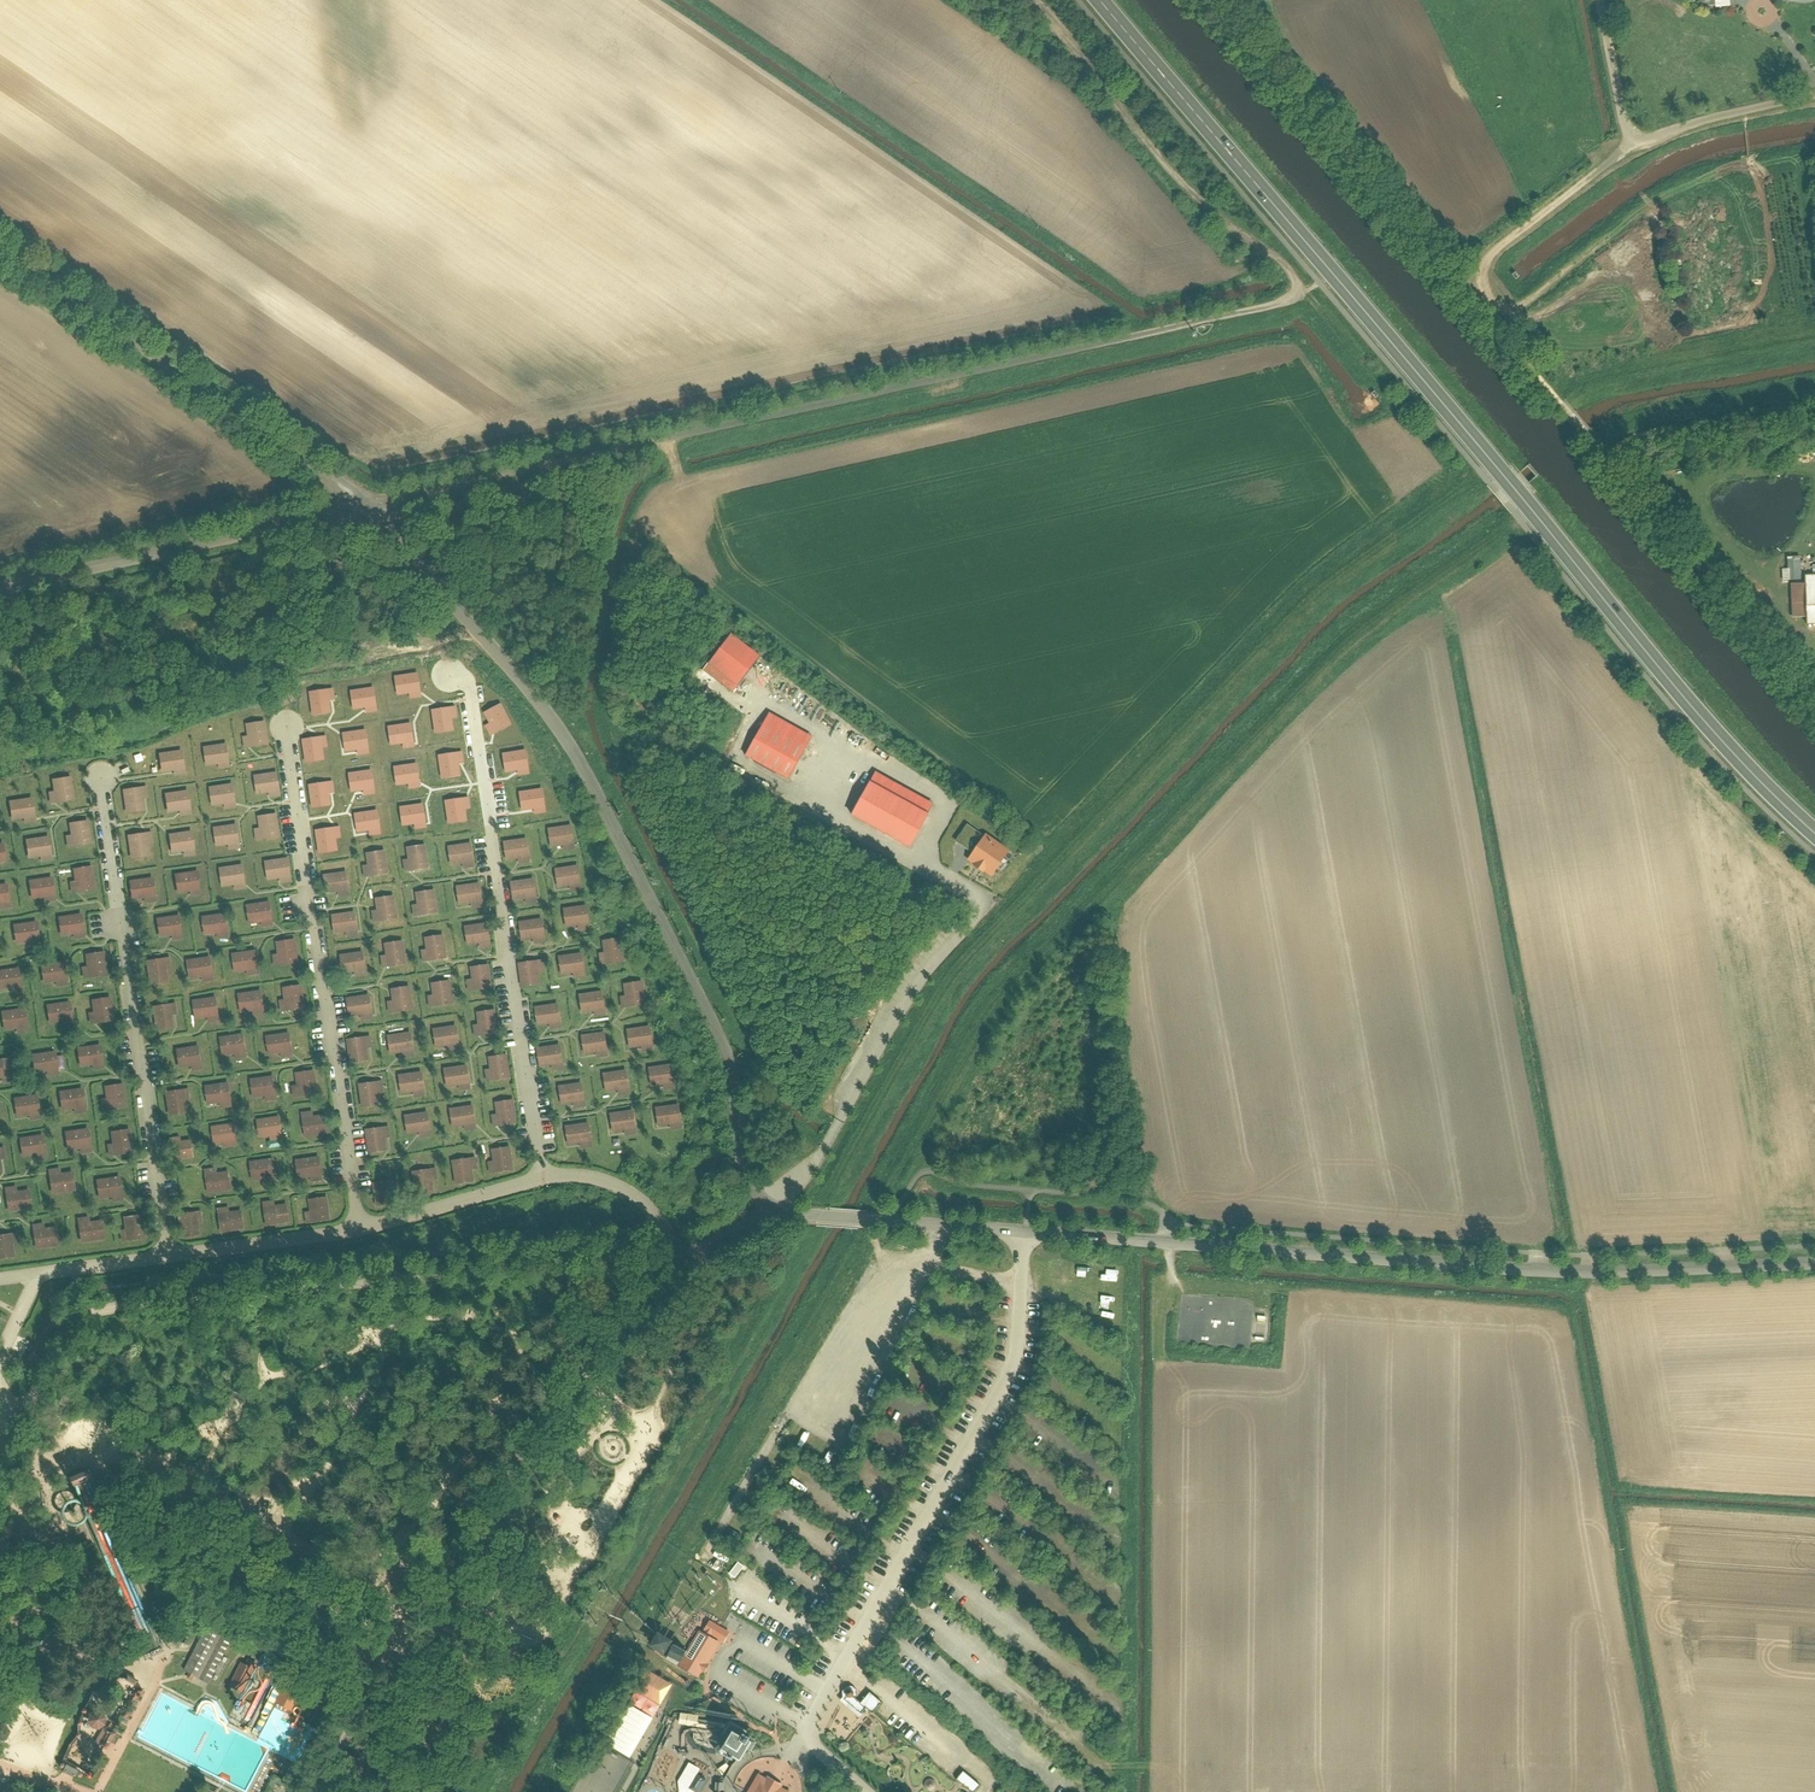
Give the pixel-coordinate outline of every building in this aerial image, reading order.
[(1700,9),(1731,5),(1731,0),(1699,0),(1700,9)] [(1780,568),(1780,580),(1799,579),(1798,556),(1784,556),(1785,568),(1780,568)] [(1806,577),(1808,626),(1814,625),(1814,576),(1806,577)] [(762,655),(731,632),(703,670),(734,692),(762,655)] [(421,691),(396,695),(399,715),(411,713),(412,719),(425,717),(421,691)] [(377,702),(352,706),(355,726),(368,724),(369,730),(381,728),(377,702)] [(333,703),(309,707),(312,730),(331,728),(330,715),(335,714),(333,703)] [(506,703),(487,710),(492,722),(488,724),(492,735),(515,726),(506,703)] [(745,755),(789,779),(813,736),(769,712),(745,755)] [(270,745),(267,720),(246,723),(248,735),(242,736),(243,748),(270,745)] [(456,729),(431,732),(435,756),(454,753),(453,741),(457,740),(456,729)] [(415,735),(390,739),(393,759),(406,757),(407,763),(419,761),(415,735)] [(370,741),(345,745),(348,765),(360,763),(361,769),(374,767),(370,741)] [(228,743),(203,747),(206,767),(218,765),(219,771),(232,769),(228,743)] [(516,768),(513,743),(493,745),(494,758),(488,758),(490,771),(516,768)] [(329,747),(305,751),(308,774),(328,772),(326,759),(331,758),(329,747)] [(182,750),(157,753),(160,773),(173,771),(174,778),(186,776),(182,750)] [(461,769),(437,773),(440,796),(460,794),(458,781),(463,781),(461,769)] [(936,803),(876,770),(851,814),(911,847),(936,803)] [(278,771),(253,775),(256,795),(268,793),(269,799),(282,797),(278,771)] [(421,773),(396,776),(399,796),(411,795),(412,801),(425,799),(421,773)] [(529,774),(504,777),(507,797),(520,796),(521,802),(533,800),(529,774)] [(74,801),(71,776),(51,779),(52,791),(46,792),(48,805),(74,801)] [(375,778),(350,781),(353,801),(365,800),(366,806),(379,804),(375,778)] [(233,783),(208,786),(211,806),(224,805),(225,811),(237,809),(233,783)] [(121,789),(125,814),(145,811),(143,798),(149,797),(147,785),(121,789)] [(334,789),(310,792),(313,816),(333,813),(331,801),(336,800),(334,789)] [(188,790),(163,793),(166,813),(178,812),(179,818),(192,816),(188,790)] [(32,797),(7,800),(10,820),(23,819),(24,825),(36,823),(32,797)] [(467,805),(443,809),(446,832),(465,830),(464,817),(469,817),(467,805)] [(426,807),(401,811),(404,831),(417,829),(418,835),(430,834),(426,807)] [(524,809),(499,813),(502,833),(514,831),(515,837),(528,835),(524,809)] [(280,837),(277,812),(257,815),(259,827),(252,828),(254,841),(280,837)] [(380,814),(355,818),(358,838),(371,836),(371,842),(384,840),(380,814)] [(91,844),(88,820),(68,822),(69,834),(63,835),(65,848),(91,844)] [(237,823),(213,827),(216,847),(228,845),(229,851),(241,850),(237,823)] [(339,823),(315,827),(318,850),(337,847),(336,835),(341,834),(339,823)] [(984,835),(967,823),(956,841),(972,852),(984,835)] [(572,824),(547,828),(550,848),(563,846),(564,852),(576,850),(572,824)] [(192,830),(167,834),(170,854),(182,852),(183,858),(196,856),(192,830)] [(125,835),(129,860),(149,857),(147,844),(153,843),(151,831),(125,835)] [(1011,849),(986,832),(984,835),(972,852),(967,860),(992,877),(1011,849)] [(49,835),(24,839),(27,859),(40,857),(40,863),(53,861),(49,835)] [(528,840),(503,843),(506,864),(519,862),(519,868),(532,866),(528,840)] [(471,842),(447,846),(450,866),(462,864),(463,870),(475,869),(471,842)] [(430,868),(427,844),(406,846),(408,859),(402,859),(403,872),(430,868)] [(389,875),(386,850),(365,853),(367,865),(361,866),(362,878),(389,875)] [(289,857),(264,861),(267,881),(279,879),(280,885),(293,884),(289,857)] [(243,863),(219,867),(222,887),(234,885),(235,892),(247,890),(243,863)] [(578,864),(554,868),(557,888),(569,886),(570,892),(582,891),(578,864)] [(97,891),(93,867),(74,870),(76,882),(71,883),(72,894),(97,891)] [(347,871),(322,875),(325,895),(337,893),(338,899),(351,898),(347,871)] [(198,874),(174,877),(176,894),(190,892),(191,899),(202,898),(198,874)] [(535,878),(510,882),(513,902),(525,900),(526,906),(539,904),(535,878)] [(52,880),(28,883),(30,900),(44,899),(45,906),(55,904),(52,880)] [(156,880),(132,882),(134,900),(147,898),(148,905),(159,904),(156,880)] [(481,882),(456,886),(459,906),(471,904),(472,910),(484,908),(481,882)] [(0,889),(0,913),(11,912),(7,888),(0,889)] [(438,914),(435,889),(415,891),(416,904),(410,905),(412,917),(438,914)] [(398,920),(395,895),(375,898),(376,910),(370,911),(371,923),(398,920)] [(270,904),(246,907),(248,924),(261,922),(263,929),(273,928),(270,904)] [(588,906),(563,911),(566,929),(580,927),(581,932),(593,930),(588,906)] [(355,911),(330,915),(333,935),(346,933),(347,939),(359,938),(355,911)] [(226,916),(202,918),(203,935),(217,934),(218,941),(229,940),(226,916)] [(82,919),(58,921),(60,938),(74,937),(75,944),(85,943),(82,919)] [(179,919),(155,921),(157,938),(171,937),(172,944),(182,943),(179,919)] [(544,919),(518,922),(521,942),(534,941),(535,947),(548,945),(544,919)] [(466,928),(469,946),(479,944),(480,951),(495,949),(491,924),(466,928)] [(36,925),(12,928),(14,945),(28,944),(29,951),(39,949),(36,925)] [(420,950),(421,961),(448,958),(446,938),(427,940),(428,949),(420,950)] [(605,954),(598,955),(600,967),(628,963),(625,939),(603,942),(605,954)] [(386,957),(380,958),(382,971),(411,967),(407,940),(384,943),(386,957)] [(301,966),(297,942),(279,945),(280,957),(276,958),(277,969),(301,966)] [(108,977),(104,953),(85,956),(87,968),(82,969),(84,980),(108,977)] [(363,953),(339,957),(342,977),(353,976),(354,980),(367,978),(363,953)] [(257,954),(233,957),(234,974),(248,973),(249,980),(260,978),(257,954)] [(586,956),(559,959),(562,976),(575,975),(575,980),(589,979),(586,956)] [(210,959),(186,961),(188,979),(202,977),(203,984),(214,983),(210,959)] [(537,962),(519,965),(522,987),(543,984),(541,974),(547,973),(545,961),(537,962)] [(168,962),(144,966),(147,989),(167,987),(165,974),(170,973),(168,962)] [(473,978),(467,979),(469,991),(494,987),(491,965),(471,968),(473,978)] [(64,966),(40,969),(42,986),(55,985),(56,992),(67,990),(64,966)] [(0,975),(0,992),(10,991),(11,998),(22,997),(19,973),(0,975)] [(435,997),(428,998),(430,1010),(458,1005),(454,980),(433,984),(435,997)] [(626,997),(620,998),(622,1010),(648,1007),(645,984),(625,986),(626,997)] [(393,1002),(387,1003),(389,1016),(416,1012),(412,987),(391,990),(393,1002)] [(306,1013),(302,989),(283,992),(285,1003),(280,1004),(282,1016),(306,1013)] [(606,992),(579,996),(582,1016),(594,1014),(595,1020),(609,1018),(606,992)] [(261,993),(237,996),(239,1013),(253,1011),(254,1018),(264,1017),(261,993)] [(115,1021),(111,998),(93,1001),(94,1012),(89,1013),(91,1025),(115,1021)] [(373,998),(349,1000),(351,1018),(362,1017),(362,1023),(375,1022),(373,998)] [(217,999),(193,1002),(194,1019),(208,1017),(209,1024),(220,1023),(217,999)] [(71,1005),(47,1008),(49,1025),(62,1024),(63,1031),(74,1029),(71,1005)] [(562,1005),(536,1010),(539,1029),(551,1027),(553,1035),(567,1032),(562,1005)] [(174,1007),(150,1010),(153,1033),(173,1031),(171,1019),(176,1018),(174,1007)] [(477,1023),(472,1023),(474,1037),(500,1034),(497,1010),(476,1013),(477,1023)] [(0,1014),(0,1021),(1,1031),(15,1030),(16,1037),(27,1035),(23,1011),(0,1014)] [(460,1027),(431,1030),(434,1050),(450,1048),(450,1052),(463,1050),(460,1027)] [(653,1028),(627,1032),(629,1051),(644,1049),(645,1055),(657,1053),(653,1028)] [(414,1034),(389,1036),(391,1056),(404,1055),(404,1061),(417,1060),(414,1034)] [(608,1034),(580,1038),(583,1056),(598,1054),(599,1061),(612,1059),(608,1034)] [(291,1036),(267,1038),(269,1055),(282,1054),(284,1061),(294,1060),(291,1036)] [(245,1037),(221,1039),(222,1057),(236,1055),(237,1062),(248,1061),(245,1037)] [(373,1037),(348,1041),(351,1064),(371,1061),(369,1050),(375,1049),(373,1037)] [(536,1049),(539,1069),(552,1067),(553,1071),(567,1070),(564,1045),(536,1049)] [(200,1048),(176,1050),(178,1068),(191,1066),(192,1073),(203,1072),(200,1048)] [(99,1049),(75,1051),(77,1069),(91,1067),(92,1074),(102,1073),(99,1049)] [(54,1054),(30,1057),(32,1074),(46,1072),(47,1079),(57,1078),(54,1054)] [(492,1070),(484,1072),(486,1083),(514,1079),(511,1055),(490,1058),(492,1070)] [(0,1063),(0,1080),(2,1080),(3,1087),(14,1086),(11,1062),(0,1063)] [(473,1066),(443,1068),(445,1087),(461,1086),(462,1093),(475,1092),(473,1066)] [(675,1067),(649,1071),(651,1089),(664,1087),(665,1091),(679,1089),(675,1067)] [(630,1070),(602,1074),(605,1095),(620,1093),(621,1097),(633,1096),(630,1070)] [(425,1072),(399,1076),(401,1095),(415,1094),(415,1100),(428,1098),(425,1072)] [(320,1098),(316,1074),(297,1077),(299,1089),(294,1090),(296,1101),(320,1098)] [(274,1078),(250,1081),(252,1098),(266,1097),(267,1104),(277,1102),(274,1078)] [(386,1081),(357,1085),(361,1110),(383,1107),(381,1094),(388,1093),(386,1081)] [(586,1084),(558,1088),(561,1108),(575,1106),(576,1111),(589,1109),(586,1084)] [(230,1086),(206,1088),(208,1106),(222,1104),(223,1111),(233,1110),(230,1086)] [(128,1114),(124,1090),(105,1093),(107,1105),(102,1105),(104,1117),(128,1114)] [(190,1090),(166,1094),(169,1117),(189,1114),(187,1102),(192,1101),(190,1090)] [(84,1092),(59,1095),(61,1112),(75,1111),(76,1118),(87,1116),(84,1092)] [(37,1100),(13,1102),(15,1120),(29,1118),(30,1125),(40,1124),(37,1100)] [(498,1116),(491,1117),(493,1129),(498,1129),(520,1126),(517,1100),(497,1103),(498,1116)] [(681,1105),(655,1110),(658,1127),(673,1125),(674,1134),(685,1132),(681,1105)] [(476,1107),(451,1110),(453,1129),(465,1127),(466,1133),(479,1131),(476,1107)] [(638,1111),(611,1115),(613,1135),(627,1133),(628,1139),(641,1137),(638,1111)] [(302,1114),(306,1138),(330,1135),(327,1116),(315,1117),(314,1112),(302,1114)] [(431,1112),(404,1117),(407,1136),(422,1133),(423,1140),(436,1137),(431,1112)] [(281,1117),(257,1120),(259,1137),(273,1136),(274,1143),(284,1141),(281,1117)] [(591,1125),(566,1128),(568,1147),(582,1145),(583,1150),(594,1149),(591,1125)] [(235,1127),(211,1130),(213,1147),(227,1145),(228,1152),(238,1151),(235,1127)] [(392,1127),(365,1130),(368,1154),(389,1152),(388,1140),(393,1139),(392,1127)] [(134,1155),(130,1131),(111,1134),(113,1146),(108,1147),(110,1158),(134,1155)] [(89,1134),(65,1136),(67,1153),(80,1152),(81,1159),(92,1158),(89,1134)] [(43,1137),(19,1140),(21,1157),(35,1155),(36,1162),(47,1161),(43,1137)] [(166,1138),(169,1162),(194,1159),(191,1140),(178,1142),(178,1137),(166,1138)] [(495,1162),(488,1163),(490,1176),(519,1171),(515,1146),(493,1150),(495,1162)] [(480,1156),(449,1160),(453,1187),(477,1183),(475,1168),(482,1167),(480,1156)] [(321,1159),(297,1162),(299,1179),(312,1178),(314,1185),(324,1183),(321,1159)] [(274,1162),(250,1164),(252,1181),(265,1180),(266,1187),(277,1186),(274,1162)] [(205,1170),(209,1194),(233,1191),(231,1172),(218,1173),(217,1168),(205,1170)] [(440,1168),(412,1172),(416,1201),(438,1198),(436,1181),(442,1180),(440,1168)] [(49,1170),(52,1195),(76,1192),(74,1173),(61,1174),(60,1169),(49,1170)] [(122,1178),(98,1180),(100,1197),(114,1196),(115,1203),(125,1202),(122,1178)] [(401,1179),(374,1184),(377,1208),(397,1205),(395,1193),(403,1192),(401,1179)] [(5,1189),(8,1213),(32,1210),(30,1191),(17,1192),(16,1187),(5,1189)] [(333,1225),(329,1201),(310,1204),(312,1216),(307,1217),(308,1228),(333,1225)] [(264,1205),(268,1230),(292,1226),(290,1207),(277,1209),(276,1204),(264,1205)] [(218,1210),(221,1235),(246,1231),(243,1212),(230,1214),(230,1209),(218,1210)] [(146,1238),(142,1215),(123,1218),(125,1229),(120,1230),(121,1242),(146,1238)] [(199,1215),(175,1218),(178,1241),(197,1239),(196,1227),(201,1226),(199,1215)] [(78,1219),(81,1243),(105,1240),(103,1221),(90,1222),(89,1217),(78,1219)] [(33,1227),(37,1251),(61,1248),(58,1229),(46,1230),(45,1225),(33,1227)] [(0,1236),(0,1260),(16,1258),(14,1245),(19,1245),(18,1233),(0,1236)] [(85,1478),(65,1487),(68,1495),(72,1493),(76,1491),(80,1490),(84,1488),(88,1486),(85,1478)] [(93,1521),(89,1501),(73,1505),(78,1525),(93,1521)] [(234,1634),(208,1621),(183,1670),(209,1683),(234,1634)] [(688,1622),(678,1640),(675,1638),(662,1629),(652,1644),(650,1647),(666,1658),(689,1672),(711,1636),(688,1622)] [(255,1670),(239,1663),(230,1684),(245,1691),(255,1670)] [(633,1705),(653,1717),(672,1685),(652,1673),(633,1705)] [(874,1711),(881,1702),(869,1693),(862,1702),(854,1696),(855,1693),(856,1687),(853,1685),(846,1685),(843,1691),(844,1697),(842,1700),(861,1715),(866,1709),(872,1714),(874,1711)] [(297,1709),(303,1691),(288,1686),(282,1704),(297,1709)] [(83,1716),(104,1731),(93,1746),(101,1752),(120,1725),(91,1705),(83,1716)] [(610,1744),(632,1756),(653,1717),(633,1705),(610,1744)] [(684,1711),(683,1721),(727,1727),(728,1717),(684,1711)] [(436,1725),(419,1723),(415,1757),(431,1760),(436,1725)] [(679,1791),(698,1791),(699,1791),(700,1791),(704,1791),(711,1779),(701,1774),(704,1768),(693,1762),(677,1791),(679,1791)] [(753,1769),(741,1790),(744,1791),(782,1791),(785,1787),(777,1783),(780,1778),(771,1773),(763,1769),(760,1773),(753,1769)] [(976,1790),(982,1783),(968,1772),(962,1778),(976,1790)]
